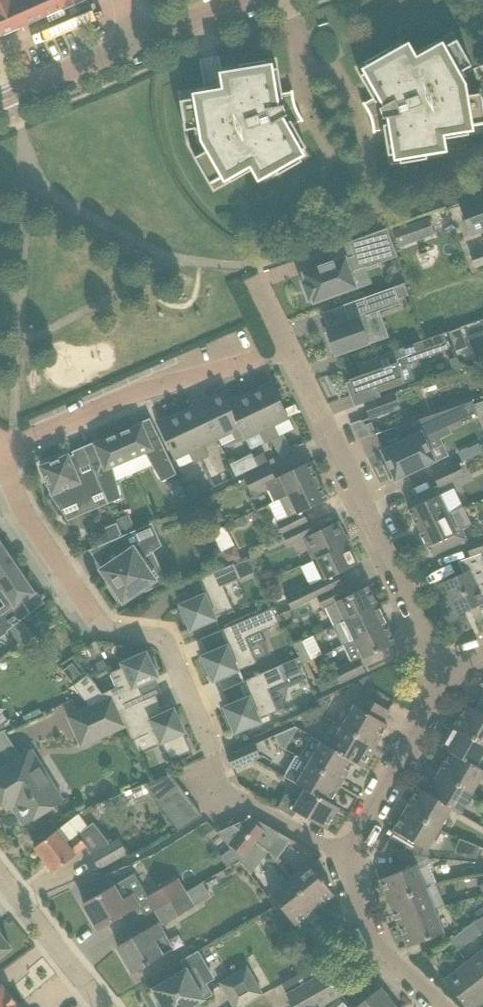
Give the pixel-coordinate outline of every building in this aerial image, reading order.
[(49,15),(51,20),(66,14),(64,10),(87,0),(0,0),(0,37),(49,15)] [(363,82),(372,99),(364,103),(364,102),(362,103),(365,107),(368,112),(370,117),(371,122),(372,128),(373,133),(375,133),(374,131),(385,130),(391,163),(439,155),(437,139),(482,131),(482,118),(478,89),(471,91),(458,95),(452,79),(465,74),(472,71),(451,34),(408,59),(400,44),(357,68),(361,75),(360,76),(363,82)] [(291,91),(291,92),(282,94),(277,68),(276,68),(274,60),(226,68),(229,85),(223,86),(223,88),(206,91),(205,89),(180,93),(188,144),(214,189),(257,165),(265,180),(308,156),(291,126),(301,121),(301,122),(303,121),(300,116),(297,111),(295,106),(294,101),(293,96),(292,91),(291,91)] [(459,205),(470,235),(482,230),(482,195),(459,205)] [(433,233),(428,219),(394,231),(399,245),(433,233)] [(350,272),(365,267),(366,268),(397,256),(387,228),(348,242),(353,256),(332,263),(332,262),(319,267),(319,268),(303,274),(306,282),(303,283),(309,299),(312,298),(314,302),(355,287),(350,272)] [(404,283),(394,287),(398,299),(408,295),(404,283)] [(328,342),(332,352),(334,351),(335,355),(367,344),(368,344),(367,343),(374,341),(365,316),(379,311),(399,304),(398,299),(394,287),(343,305),(348,320),(327,328),(326,328),(327,332),(330,341),(328,342)] [(398,367),(449,349),(443,333),(357,364),(361,375),(348,379),(354,394),(376,386),(378,393),(404,384),(398,367)] [(272,383),(250,393),(271,438),(278,435),(273,425),(288,418),(272,383)] [(208,401),(202,405),(218,438),(232,431),(236,441),(243,438),(244,439),(245,438),(229,405),(223,393),(208,400),(208,401)] [(235,402),(229,405),(245,438),(258,432),(263,442),(271,438),(250,393),(235,401),(235,402)] [(365,403),(365,404),(370,418),(398,408),(393,393),(365,403)] [(384,466),(390,479),(393,477),(395,479),(434,460),(423,437),(473,414),(468,401),(394,427),(401,441),(381,451),(387,464),(384,466)] [(474,406),(478,418),(482,417),(482,402),(474,406)] [(179,414),(200,458),(208,455),(203,445),(218,438),(202,405),(194,408),(194,407),(179,414)] [(193,462),(200,458),(179,414),(165,421),(165,422),(159,425),(158,424),(157,424),(174,459),(188,452),(193,462)] [(363,420),(351,425),(359,440),(377,433),(373,423),(366,426),(363,420)] [(141,425),(118,435),(128,459),(144,453),(161,482),(176,474),(158,436),(148,440),(141,425)] [(278,435),(271,438),(279,454),(290,448),(283,433),(278,435)] [(91,465),(92,468),(103,492),(107,504),(121,498),(112,466),(128,459),(118,435),(94,445),(101,461),(91,465)] [(471,447),(475,456),(482,452),(482,446),(481,442),(471,447)] [(263,453),(255,457),(259,466),(268,461),(263,453)] [(257,466),(252,454),(230,464),(236,476),(257,466)] [(103,492),(92,468),(81,473),(78,465),(77,465),(75,459),(69,461),(67,457),(60,459),(59,456),(47,461),(48,465),(42,467),(52,492),(49,494),(60,511),(103,492)] [(274,502),(279,499),(318,481),(309,462),(279,476),(275,479),(269,468),(244,480),(249,491),(265,484),(274,502)] [(432,475),(438,487),(463,476),(457,464),(432,475)] [(214,466),(206,470),(214,487),(222,483),(214,466)] [(275,538),(283,534),(308,522),(302,511),(327,500),(318,481),(279,499),(288,518),(269,527),(275,538)] [(198,483),(186,488),(191,497),(202,492),(198,483)] [(408,509),(417,528),(448,514),(439,495),(438,495),(434,487),(408,499),(412,508),(408,509)] [(448,514),(417,528),(426,547),(430,545),(434,554),(466,539),(462,531),(457,533),(448,514)] [(117,523),(122,534),(133,529),(129,518),(117,523)] [(303,538),(313,559),(348,543),(337,521),(313,533),(308,522),(283,534),(288,546),(303,538)] [(122,536),(110,541),(118,558),(101,570),(111,585),(109,587),(118,600),(120,598),(123,602),(154,580),(141,560),(162,546),(152,523),(122,536)] [(105,528),(110,541),(122,536),(116,523),(105,528)] [(469,556),(482,552),(482,538),(465,544),(469,556)] [(292,609),(318,596),(342,585),(337,574),(358,564),(348,543),(313,559),(324,580),(287,598),(292,609)] [(15,565),(0,544),(0,575),(15,565)] [(250,558),(234,565),(240,579),(256,572),(250,558)] [(179,604),(182,612),(179,613),(183,623),(186,622),(190,630),(215,619),(214,616),(232,608),(223,586),(240,579),(234,565),(234,563),(197,579),(203,594),(179,604)] [(0,575),(0,600),(4,605),(0,608),(0,638),(8,632),(7,630),(30,613),(22,602),(34,593),(15,565),(0,575)] [(480,595),(468,570),(443,582),(459,615),(471,609),(477,621),(482,619),(482,594),(480,595)] [(335,625),(377,605),(368,586),(347,596),(342,585),(318,596),(323,608),(326,606),(335,625)] [(386,624),(377,605),(335,625),(345,644),(356,639),(355,639),(386,624)] [(201,665),(206,675),(209,674),(212,681),(256,662),(245,638),(278,623),(272,608),(219,631),(225,645),(201,656),(204,664),(201,665)] [(355,639),(356,639),(365,658),(395,643),(386,624),(355,639)] [(306,653),(301,641),(293,645),(298,657),(302,663),(321,654),(318,648),(306,653)] [(72,685),(89,707),(112,697),(118,712),(144,700),(138,686),(157,677),(154,669),(157,668),(152,658),(149,659),(146,651),(120,663),(122,667),(109,673),(116,687),(102,693),(87,674),(72,685)] [(277,711),(267,689),(285,681),(284,679),(300,672),(295,658),(241,682),(247,696),(223,707),(226,715),(223,716),(228,726),(231,725),(234,733),(260,722),(259,719),(277,711)] [(334,671),(339,682),(364,670),(358,659),(334,671)] [(118,712),(125,726),(131,741),(148,733),(154,746),(163,742),(170,758),(189,750),(182,733),(184,732),(173,708),(171,709),(168,702),(160,706),(155,694),(144,700),(118,712)] [(361,694),(341,726),(374,746),(387,725),(382,721),(388,710),(361,694)] [(81,746),(125,726),(118,712),(112,697),(89,707),(68,716),(81,746)] [(454,726),(482,743),(482,701),(477,711),(467,705),(454,726)] [(326,706),(313,711),(318,721),(330,716),(326,706)] [(11,723),(0,710),(0,729),(11,723)] [(318,721),(313,711),(301,717),(305,727),(318,721)] [(341,726),(330,747),(329,747),(354,761),(353,762),(362,767),(374,746),(341,726)] [(451,752),(475,766),(482,753),(482,743),(454,726),(442,747),(451,752)] [(274,735),(279,745),(286,749),(291,740),(287,730),(274,735)] [(321,742),(309,762),(308,763),(341,782),(353,762),(354,761),(329,747),(330,747),(321,742)] [(227,756),(232,768),(259,756),(254,744),(227,756)] [(0,769),(0,802),(0,803),(7,799),(12,806),(23,825),(40,815),(55,806),(38,779),(47,773),(32,749),(2,767),(0,769)] [(451,752),(439,773),(471,792),(482,772),(482,770),(475,766),(451,752)] [(284,777),(305,789),(329,803),(329,802),(341,782),(308,763),(309,762),(296,755),(284,777)] [(439,773),(427,793),(451,807),(450,808),(459,813),(471,792),(439,773)] [(143,785),(156,801),(177,784),(169,774),(143,785)] [(156,801),(163,811),(185,794),(177,784),(156,801)] [(418,788),(405,809),(439,828),(450,808),(451,807),(427,793),(418,788)] [(305,789),(298,801),(285,794),(277,807),(293,817),(296,812),(325,829),(338,807),(329,802),(329,803),(305,789)] [(163,811),(171,821),(193,804),(185,794),(163,811)] [(193,804),(171,821),(178,831),(202,816),(193,804)] [(389,853),(397,853),(396,853),(429,856),(430,851),(427,849),(439,828),(405,809),(393,830),(400,834),(389,853)] [(279,833),(256,819),(252,818),(247,818),(233,825),(257,843),(256,844),(265,850),(279,833)] [(34,847),(53,872),(75,855),(74,854),(85,847),(98,869),(126,853),(118,839),(109,843),(93,822),(78,835),(68,822),(57,831),(34,847)] [(241,863),(256,844),(257,843),(233,825),(217,832),(230,849),(238,859),(241,863)] [(286,850),(304,863),(313,851),(295,838),(286,850)] [(465,856),(475,857),(480,846),(459,838),(453,852),(465,856)] [(230,849),(220,857),(228,867),(238,859),(230,849)] [(379,879),(389,902),(424,887),(415,865),(428,859),(429,856),(396,853),(397,853),(403,869),(379,879)] [(333,894),(322,880),(324,879),(321,876),(319,877),(309,864),(290,879),(313,909),(333,894)] [(135,873),(83,903),(98,930),(116,920),(123,915),(149,900),(150,899),(149,897),(145,890),(135,873)] [(150,899),(149,900),(155,911),(184,894),(186,893),(178,879),(149,897),(150,899)] [(313,909),(290,879),(270,894),(294,924),(313,909)] [(184,894),(155,911),(163,925),(210,896),(202,883),(186,893),(184,894)] [(389,902),(398,924),(433,909),(424,887),(389,902)] [(433,909),(398,924),(408,947),(443,932),(433,909)] [(117,946),(132,973),(172,950),(157,923),(117,946)] [(11,948),(0,934),(0,956),(11,948)] [(467,962),(482,982),(482,949),(467,962)] [(206,984),(213,980),(197,951),(180,961),(185,969),(152,989),(153,991),(152,993),(159,1005),(161,1005),(162,1006),(191,1006),(213,994),(206,984)] [(467,962),(444,980),(465,1006),(475,1006),(482,1001),(482,982),(467,962)] [(235,1006),(239,1006),(263,993),(247,966),(220,982),(235,1006)] [(325,972),(288,993),(295,1006),(319,1006),(342,994),(325,972)] [(18,1006),(0,984),(0,1006),(17,1006),(18,1006)] [(380,987),(355,1006),(396,1006),(380,987)]
